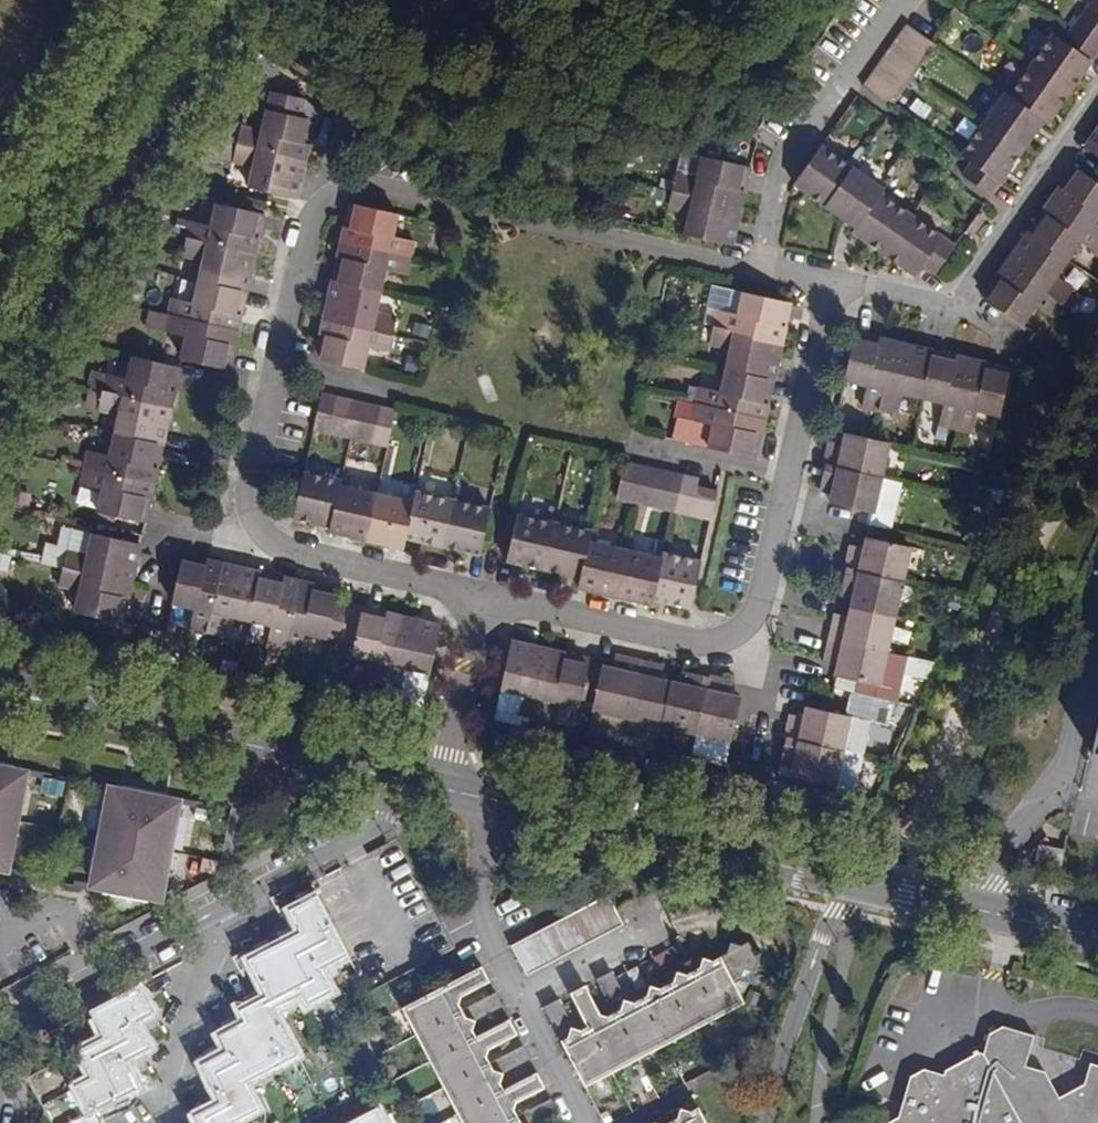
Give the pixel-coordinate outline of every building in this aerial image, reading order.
[(1078,0),(1083,4),(1057,40),(1052,36),(1008,98),(1004,95),(960,158),(970,165),(962,176),(992,197),(1045,122),(1048,124),(1097,54),(1097,0),(1078,0)] [(935,45),(907,25),(864,87),(892,107),(935,45)] [(307,96),(271,89),(267,106),(304,113),(307,96)] [(312,120),(266,110),(261,132),(240,128),(232,161),(255,166),(250,187),(295,197),(312,120)] [(1086,148),(1097,156),(1097,130),(1086,148)] [(883,189),(823,146),(794,183),(856,227),(853,232),(917,278),(924,267),(934,275),(953,248),(879,195),(883,189)] [(749,168),(703,158),(698,180),(676,175),(668,209),(689,214),(683,238),(730,249),(749,168)] [(1074,169),(983,298),(1021,326),(1034,308),(1051,319),(1071,291),(1055,278),(1079,244),(1096,255),(1097,253),(1097,186),(1074,169)] [(263,214),(217,204),(212,225),(191,221),(188,237),(184,254),(204,258),(194,301),(171,296),(167,314),(147,309),(143,328),(188,337),(183,360),(230,370),(263,214)] [(397,216),(350,204),(315,360),(362,371),(367,348),(388,352),(396,318),(376,313),(385,272),(404,276),(412,240),(393,236),(397,216)] [(191,221),(180,218),(176,235),(188,237),(191,221)] [(745,291),(713,284),(704,322),(716,325),(719,310),(740,314),(745,291)] [(794,301),(745,291),(740,314),(719,310),(716,325),(712,345),(732,350),(723,390),(690,383),(686,400),(695,402),(691,419),(712,424),(707,447),(707,449),(760,460),(791,320),(801,322),(805,307),(794,305),(794,301)] [(1008,370),(854,334),(843,382),(864,387),(859,408),(892,416),(897,394),(942,404),(937,426),(970,434),(975,411),(997,416),(1008,370)] [(179,368),(133,357),(127,380),(105,375),(98,407),(119,412),(109,457),(88,453),(81,484),(102,489),(98,512),(144,522),(179,368)] [(105,375),(94,373),(87,404),(98,407),(105,375)] [(395,410),(321,394),(312,430),(387,447),(395,410)] [(686,400),(679,399),(675,416),(677,417),(672,440),(707,447),(712,424),(691,419),(695,402),(686,400)] [(886,445),(842,435),(840,445),(829,442),(818,492),(831,495),(829,505),(871,515),(886,445)] [(690,514),(692,506),(711,510),(715,492),(697,488),(698,480),(624,463),(617,497),(690,514)] [(340,482),(302,473),(292,518),(328,526),(327,532),(403,549),(405,539),(479,556),(489,510),(415,493),(413,503),(339,486),(340,482)] [(29,510),(33,494),(9,488),(5,503),(29,510)] [(690,514),(709,519),(711,510),(692,506),(690,514)] [(590,532),(517,516),(505,563),(579,579),(577,589),(653,606),(654,601),(688,609),(699,562),(663,555),(662,561),(587,544),(590,532)] [(55,543),(46,541),(42,563),(61,567),(64,551),(85,556),(90,532),(59,525),(55,543)] [(90,532),(85,556),(64,551),(61,567),(57,586),(78,591),(74,612),(121,622),(138,543),(90,532)] [(909,548),(865,539),(863,548),(851,546),(840,594),(852,597),(847,618),(835,615),(824,664),(837,667),(835,678),(877,687),(909,548)] [(341,593),(182,556),(170,604),(194,609),(189,630),(222,638),(226,617),(270,627),(265,647),(298,655),(303,635),(354,647),(352,657),(374,662),(369,683),(401,691),(406,670),(429,675),(440,626),(338,603),(341,593)] [(588,659),(510,641),(499,689),(521,694),(516,715),(550,723),(555,701),(578,706),(580,699),(592,702),(590,709),(729,742),(739,697),(727,695),(729,685),(681,674),(679,683),(659,678),(661,670),(613,658),(610,667),(587,662),(588,659)] [(848,718),(806,708),(803,719),(791,716),(780,765),(792,768),(790,778),(833,787),(848,718)] [(1089,753),(1097,755),(1097,714),(1089,753)] [(8,862),(24,780),(12,778),(14,767),(15,764),(0,761),(0,860),(8,862)] [(776,774),(790,778),(792,768),(780,765),(778,765),(776,774)] [(44,772),(14,767),(12,778),(24,780),(42,784),(44,772)] [(109,796),(122,793),(123,787),(93,782),(92,787),(110,791),(109,796)] [(162,891),(177,809),(165,807),(167,796),(168,793),(123,785),(123,787),(122,793),(109,796),(93,878),(105,881),(103,891),(103,894),(148,902),(148,900),(150,889),(162,891)] [(165,807),(177,809),(178,804),(196,807),(197,801),(167,796),(165,807)] [(8,862),(0,860),(0,872),(22,876),(23,871),(7,868),(8,862)] [(75,886),(103,891),(105,881),(93,878),(92,884),(76,881),(75,886)] [(150,889),(148,900),(160,902),(182,890),(180,886),(161,897),(162,891),(150,889)] [(293,916),(301,933),(318,965),(344,952),(317,897),(306,903),(309,908),(293,916)] [(606,897),(593,904),(607,933),(622,926),(606,897)] [(593,904),(577,911),(593,941),(607,933),(593,904)] [(577,911),(565,918),(580,947),(593,941),(577,911)] [(264,922),(276,945),(278,950),(294,942),(292,937),(280,914),(264,922)] [(553,924),(567,954),(580,947),(565,918),(553,924)] [(276,945),(264,922),(251,929),(263,953),(276,945)] [(553,924),(537,932),(553,961),(567,954),(553,924)] [(553,961),(537,932),(523,939),(539,968),(553,961)] [(318,965),(301,933),(292,937),(294,942),(278,950),(300,994),(303,999),(329,986),(318,965)] [(539,968),(523,939),(510,946),(525,975),(539,968)] [(692,972),(716,1018),(745,1003),(734,984),(741,978),(751,982),(761,949),(752,950),(748,943),(741,946),(731,943),(728,953),(711,962),(699,957),(688,963),(692,972)] [(249,961),(267,997),(272,1008),(300,994),(278,950),(276,945),(263,953),(249,961)] [(404,1007),(417,1033),(462,1011),(458,1004),(461,996),(490,981),(483,966),(404,1007)] [(146,1002),(173,989),(164,971),(138,985),(146,1002)] [(665,986),(689,1032),(716,1018),(692,972),(687,975),(673,971),(661,978),(665,986)] [(638,1059),(664,1045),(640,1001),(633,1004),(625,1000),(611,973),(596,980),(615,1015),(638,1059)] [(234,998),(244,1018),(261,1008),(257,1002),(247,984),(231,992),(234,998)] [(91,1010),(105,1037),(137,1021),(152,1013),(146,1002),(138,985),(91,1010)] [(664,1045),(689,1032),(665,986),(658,990),(646,985),(635,991),(640,1001),(664,1045)] [(570,994),(588,1029),(611,1073),(638,1059),(615,1015),(608,1018),(599,1014),(584,987),(570,994)] [(417,1033),(431,1059),(474,1036),(471,1030),(474,1023),(502,1008),(495,993),(462,1011),(417,1033)] [(294,1051),(272,1008),(267,997),(257,1002),(261,1008),(244,1018),(247,1023),(268,1064),(294,1051)] [(247,1023),(244,1018),(234,998),(222,1004),(235,1029),(247,1023)] [(584,1087),(611,1073),(588,1029),(583,1032),(572,1028),(557,999),(542,1007),(584,1087)] [(145,1037),(168,1025),(160,1010),(152,1013),(137,1021),(145,1037)] [(508,1018),(474,1036),(431,1059),(445,1086),(489,1063),(486,1057),(489,1050),(517,1035),(508,1018)] [(81,1049),(95,1076),(124,1061),(148,1049),(151,1047),(145,1037),(137,1021),(105,1037),(81,1049)] [(1003,1022),(988,1030),(984,1050),(978,1049),(945,1066),(942,1073),(923,1065),(909,1072),(900,1113),(885,1122),(1097,1122),(1097,1068),(1088,1064),(1081,1089),(1060,1096),(1045,1069),(1023,1060),(1034,1035),(1003,1022)] [(229,1054),(243,1081),(270,1068),(268,1064),(247,1023),(235,1029),(220,1036),(229,1054)] [(215,1062),(229,1054),(220,1036),(217,1029),(202,1037),(212,1058),(215,1062)] [(522,1046),(489,1063),(445,1086),(459,1114),(502,1091),(498,1083),(502,1076),(530,1061),(522,1046)] [(133,1079),(156,1066),(148,1049),(124,1061),(133,1079)] [(255,1105),(243,1081),(229,1054),(215,1062),(212,1058),(200,1064),(207,1078),(220,1102),(227,1118),(255,1105)] [(124,1061),(95,1076),(76,1086),(89,1112),(137,1088),(133,1079),(124,1061)] [(502,1091),(459,1114),(464,1122),(504,1122),(516,1117),(513,1109),(516,1102),(544,1088),(536,1073),(502,1091)] [(220,1102),(207,1078),(191,1086),(204,1111),(220,1102)] [(372,1095),(366,1098),(359,1083),(332,1096),(345,1122),(385,1122),(372,1095)] [(311,1090),(292,1101),(301,1116),(320,1105),(311,1090)] [(516,1117),(504,1122),(540,1122),(558,1114),(550,1099),(516,1117)] [(198,1122),(230,1122),(227,1118),(220,1102),(204,1111),(194,1116),(198,1122)] [(671,1122),(708,1122),(700,1107),(691,1111),(678,1107),(666,1113),(670,1121),(671,1122)] [(97,1111),(63,1122),(101,1122),(97,1111)] [(194,1116),(192,1111),(176,1119),(177,1122),(198,1122),(194,1116)]
